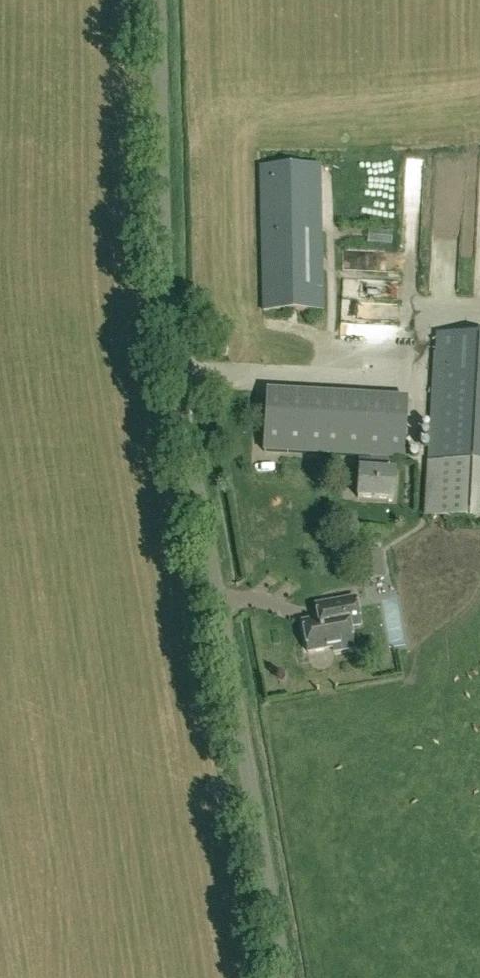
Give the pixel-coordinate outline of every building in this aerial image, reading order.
[(323,309),(319,165),(260,166),(263,311),(323,309)] [(414,169),(416,184),(429,183),(428,168),(414,169)] [(408,273),(350,270),(346,335),(404,338),(408,273)] [(436,335),(426,516),(479,519),(479,338),(436,335)] [(264,452),(290,453),(293,391),(267,390),(264,452)] [(293,391),(290,453),(404,460),(407,398),(293,391)] [(358,498),(394,500),(395,472),(359,470),(358,498)] [(355,598),(316,605),(319,620),(303,623),(308,653),(333,648),(334,652),(354,648),(350,627),(360,625),(355,598)]
